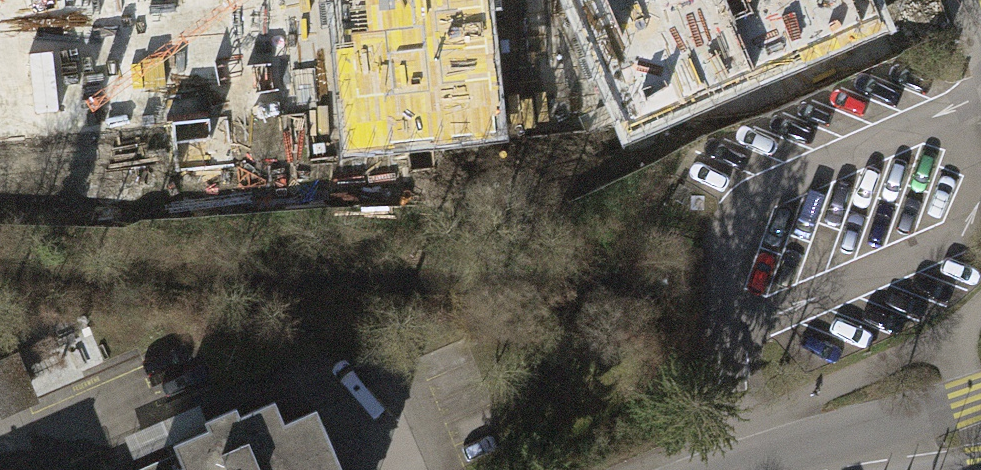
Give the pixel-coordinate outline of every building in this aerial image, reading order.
[(428,92),(582,87),(579,0),(425,0),(428,92)] [(18,351),(0,359),(0,415),(2,419),(40,402),(18,351)] [(184,467),(185,469),(342,469),(317,409),(284,423),(275,401),(239,416),(236,408),(205,421),(209,429),(174,444),(184,467)] [(164,430),(137,442),(148,469),(176,457),(164,430)]
